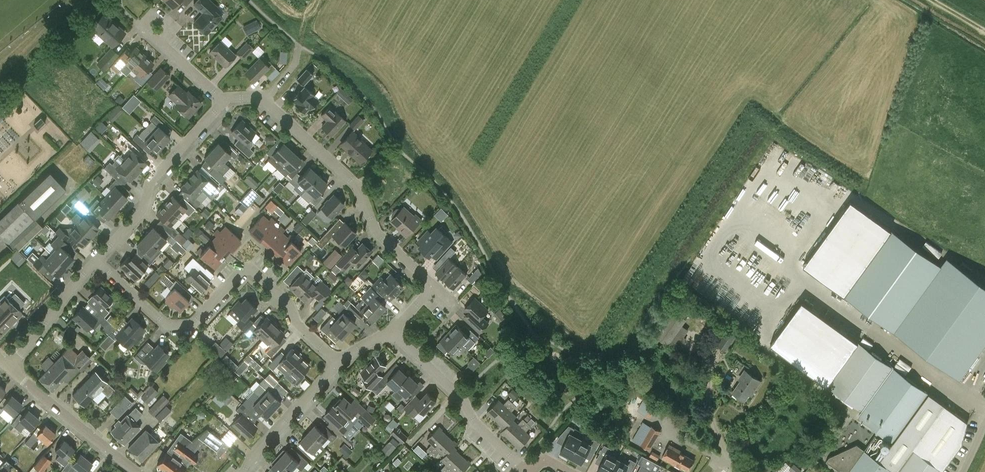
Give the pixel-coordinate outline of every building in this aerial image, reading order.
[(203,13),(193,23),(206,34),(221,17),(209,6),(212,3),(209,0),(197,0),(193,4),(203,13)] [(108,19),(109,18),(105,14),(93,27),(106,40),(105,41),(111,46),(123,33),(108,19)] [(247,35),(261,28),(257,19),(242,27),(247,35)] [(235,56),(220,41),(209,52),(225,66),(235,56)] [(246,41),(236,52),(243,59),(254,47),(246,41)] [(105,71),(119,54),(111,47),(96,63),(105,71)] [(135,48),(123,61),(119,56),(110,66),(117,72),(120,69),(126,74),(131,68),(132,69),(144,55),(135,48)] [(153,64),(144,55),(132,69),(137,74),(133,77),(141,85),(152,73),(148,69),(153,64)] [(271,64),(268,67),(260,59),(245,73),(254,82),(263,73),(267,77),(276,68),(271,64)] [(161,66),(147,82),(157,91),(171,75),(161,66)] [(313,74),(307,69),(297,80),(303,86),(313,74)] [(96,82),(103,90),(108,85),(101,77),(96,82)] [(186,94),(177,86),(169,95),(175,101),(176,99),(182,104),(178,108),(188,117),(201,103),(188,91),(186,94)] [(295,106),(304,113),(309,108),(310,109),(318,101),(312,96),(314,94),(305,86),(300,92),(299,91),(292,99),(297,104),(295,106)] [(340,88),(336,93),(348,105),(352,100),(340,88)] [(121,106),(129,113),(140,100),(132,93),(121,106)] [(117,105),(107,116),(113,121),(123,111),(117,105)] [(345,120),(336,112),(330,106),(320,115),(327,122),(322,127),(331,135),(345,120)] [(150,120),(151,121),(145,128),(163,145),(170,137),(160,128),(164,124),(154,115),(150,120)] [(363,120),(358,115),(349,124),(354,129),(363,120)] [(41,117),(34,124),(39,129),(46,122),(41,117)] [(100,135),(108,127),(101,121),(94,129),(100,135)] [(252,141),(250,138),(255,133),(241,121),(231,132),(238,139),(234,144),(249,157),(254,152),(250,148),(252,145),(252,141)] [(145,128),(138,135),(137,134),(132,139),(142,148),(146,144),(156,153),(163,145),(145,128)] [(369,155),(368,153),(371,150),(357,137),(358,136),(353,131),(340,144),(360,162),(362,159),(365,160),(369,155)] [(118,154),(138,172),(146,163),(138,157),(143,152),(127,137),(122,142),(131,149),(123,158),(118,154)] [(230,145),(225,149),(218,143),(211,150),(223,161),(224,161),(230,154),(234,158),(238,153),(236,151),(230,145)] [(283,143),(276,150),(272,146),(266,152),(271,156),(267,160),(276,168),(292,151),(283,143)] [(223,161),(211,150),(204,158),(213,166),(208,171),(221,183),(226,178),(222,174),(229,167),(224,161),(223,161)] [(301,159),(292,151),(276,168),(285,176),(286,174),(291,179),(296,173),(299,170),(294,166),(301,159)] [(113,159),(115,160),(111,164),(109,162),(104,167),(103,168),(115,179),(116,179),(114,177),(119,171),(130,181),(138,172),(118,154),(113,159)] [(296,173),(291,179),(289,181),(295,186),(298,182),(305,189),(318,175),(309,167),(301,177),(296,173)] [(218,184),(216,182),(210,176),(207,179),(197,170),(189,179),(207,196),(218,184)] [(3,240),(12,250),(15,247),(18,250),(32,236),(42,226),(34,218),(65,188),(60,182),(64,178),(57,171),(53,175),(49,171),(18,202),(17,201),(0,218),(0,243),(3,240)] [(91,178),(96,185),(102,180),(97,174),(91,178)] [(259,184),(249,174),(244,179),(254,189),(259,184)] [(305,189),(306,189),(300,195),(308,202),(309,200),(315,206),(323,197),(318,193),(327,184),(318,175),(305,189)] [(108,187),(111,190),(106,196),(118,207),(127,197),(122,193),(126,188),(115,179),(108,187)] [(207,196),(189,179),(181,188),(191,197),(188,200),(196,207),(201,202),(207,196)] [(277,181),(273,190),(279,193),(283,184),(277,181)] [(82,201),(90,192),(82,186),(74,195),(82,201)] [(344,204),(334,195),(321,208),(331,218),(344,204)] [(88,208),(88,209),(99,218),(103,213),(108,218),(118,207),(106,196),(100,202),(97,199),(88,208)] [(172,196),(164,205),(178,217),(183,211),(188,216),(195,209),(186,201),(182,205),(172,196)] [(271,199),(265,206),(272,213),(278,206),(271,199)] [(88,209),(88,208),(79,200),(74,205),(84,214),(88,209)] [(804,265),(844,294),(843,295),(894,332),(960,379),(984,344),(984,285),(948,258),(942,266),(891,229),(851,200),(804,265)] [(61,220),(70,206),(64,202),(54,216),(61,220)] [(239,216),(247,207),(242,202),(234,211),(239,216)] [(178,217),(164,205),(156,214),(167,224),(163,229),(171,236),(176,240),(181,245),(186,239),(171,225),(178,217)] [(392,216),(394,218),(391,221),(407,236),(420,222),(404,207),(401,210),(400,208),(397,209),(393,212),(392,216)] [(441,220),(448,214),(441,207),(434,213),(441,220)] [(306,224),(316,213),(311,209),(301,220),(306,224)] [(85,216),(83,219),(76,213),(71,219),(77,224),(77,225),(90,237),(98,228),(85,216)] [(258,239),(272,224),(275,222),(271,218),(268,221),(262,215),(249,230),(258,239)] [(332,225),(323,235),(319,240),(318,239),(315,242),(322,248),(329,240),(333,236),(344,246),(356,233),(354,232),(354,230),(351,227),(350,228),(344,223),(338,230),(332,225)] [(272,224),(258,239),(268,247),(281,233),(284,230),(280,226),(277,229),(272,224)] [(72,230),(70,228),(60,228),(59,227),(55,232),(59,236),(68,245),(74,239),(82,246),(90,237),(77,225),(72,230)] [(217,236),(232,249),(240,240),(225,226),(220,232),(217,229),(214,233),(217,236)] [(429,256),(441,243),(447,248),(453,242),(437,226),(431,232),(428,230),(417,241),(421,245),(419,247),(429,256)] [(145,236),(158,248),(166,239),(153,227),(148,232),(147,232),(145,235),(145,236)] [(188,238),(192,230),(187,227),(183,235),(188,238)] [(287,237),(281,233),(268,247),(277,256),(291,241),(293,238),(289,235),(287,237)] [(55,248),(51,253),(66,267),(74,258),(64,249),(68,245),(59,236),(51,244),(55,248)] [(158,248),(145,236),(136,245),(140,248),(137,252),(149,264),(154,259),(153,259),(161,251),(158,248)] [(176,240),(171,236),(167,241),(172,245),(176,240)] [(232,249),(217,236),(212,241),(209,238),(205,243),(208,245),(223,259),(232,249)] [(291,241),(277,256),(287,265),(303,247),(299,243),(296,246),(291,241)] [(362,243),(351,255),(347,251),(336,263),(344,270),(352,261),(358,267),(372,252),(362,243)] [(223,259),(208,245),(203,250),(201,248),(197,252),(200,255),(214,268),(223,259)] [(458,266),(449,258),(456,251),(451,247),(433,267),(437,271),(436,272),(445,281),(458,266)] [(328,267),(340,254),(334,248),(322,261),(328,267)] [(42,255),(38,258),(32,252),(26,258),(33,264),(42,273),(47,267),(57,276),(66,267),(51,253),(46,249),(42,255)] [(19,266),(26,259),(17,250),(10,257),(19,266)] [(136,252),(130,258),(128,257),(120,266),(135,280),(143,270),(149,265),(136,252)] [(166,267),(172,261),(168,258),(163,264),(166,267)] [(189,270),(191,272),(185,278),(200,292),(209,282),(200,274),(205,269),(196,261),(189,268),(189,270)] [(293,273),(298,277),(289,286),(297,294),(310,281),(302,273),(304,271),(299,266),(293,273)] [(458,266),(445,281),(454,289),(467,274),(458,266)] [(474,281),(482,273),(478,267),(468,279),(472,283),(474,281)] [(155,282),(160,276),(156,271),(150,277),(155,282)] [(338,277),(331,271),(326,276),(333,282),(338,277)] [(166,284),(171,279),(164,273),(160,279),(166,284)] [(390,273),(384,280),(379,276),(371,285),(379,292),(383,287),(394,297),(402,287),(397,282),(398,281),(390,273)] [(310,281),(297,294),(306,303),(313,296),(320,302),(331,289),(321,280),(322,279),(316,274),(310,281)] [(168,287),(172,290),(165,297),(166,299),(165,300),(172,307),(174,306),(180,311),(188,302),(189,303),(194,297),(175,279),(168,287)] [(100,287),(93,296),(100,302),(94,308),(97,311),(104,317),(109,311),(104,307),(112,298),(100,287)] [(385,306),(375,297),(378,294),(371,287),(366,292),(370,299),(366,303),(378,314),(385,306)] [(22,314),(4,296),(0,300),(0,336),(22,314)] [(469,323),(480,333),(490,323),(482,316),(488,310),(475,298),(465,309),(468,312),(468,313),(464,318),(469,323)] [(245,299),(242,302),(239,300),(231,308),(233,310),(229,313),(238,322),(237,323),(245,331),(252,323),(253,322),(248,318),(257,309),(245,299)] [(366,303),(362,299),(355,306),(348,299),(343,304),(339,300),(352,312),(359,318),(363,314),(371,322),(378,314),(366,303)] [(352,312),(339,300),(333,306),(337,311),(340,315),(336,320),(348,331),(355,323),(348,317),(352,312)] [(770,344),(827,385),(862,411),(858,417),(893,442),(880,461),(864,450),(857,444),(829,457),(826,461),(842,471),(941,471),(942,470),(961,444),(967,421),(945,405),(929,394),(893,368),(893,367),(858,342),(801,301),(770,344)] [(82,306),(72,317),(87,330),(96,320),(100,323),(104,327),(102,329),(108,334),(115,327),(114,326),(106,319),(104,317),(97,311),(93,316),(83,308),(82,306)] [(669,306),(651,332),(668,344),(682,325),(687,318),(685,317),(669,306)] [(506,317),(500,308),(494,313),(500,321),(506,317)] [(123,328),(116,337),(128,348),(133,342),(135,344),(142,336),(140,334),(144,330),(132,318),(128,323),(123,328)] [(252,323),(245,331),(244,332),(249,336),(254,331),(263,339),(275,326),(266,318),(257,327),(252,323)] [(336,320),(332,324),(327,321),(325,324),(328,327),(329,327),(341,338),(348,331),(336,320)] [(456,324),(448,332),(461,345),(462,345),(467,350),(479,337),(473,332),(469,337),(456,324)] [(263,339),(258,344),(271,356),(279,348),(275,344),(284,334),(275,326),(263,339)] [(728,330),(718,345),(726,350),(735,336),(736,336),(736,335),(728,330)] [(461,345),(448,332),(437,345),(445,353),(449,349),(454,353),(461,345)] [(114,340),(113,339),(109,335),(108,335),(101,343),(99,345),(104,349),(105,350),(107,348),(114,340)] [(226,336),(220,344),(227,350),(234,343),(226,336)] [(226,351),(215,341),(210,346),(221,356),(226,351)] [(145,344),(134,357),(141,363),(149,365),(156,371),(163,364),(164,360),(168,356),(162,351),(163,350),(158,345),(154,349),(150,348),(145,344)] [(70,345),(61,354),(38,378),(52,391),(63,379),(66,382),(90,357),(82,349),(78,353),(70,345)] [(291,349),(285,355),(281,351),(273,361),(268,366),(273,370),(277,364),(282,368),(283,366),(288,370),(300,357),(299,356),(301,354),(295,348),(293,350),(291,349)] [(247,354),(243,359),(257,370),(261,366),(247,354)] [(214,373),(223,362),(216,356),(207,366),(214,373)] [(474,356),(468,362),(468,365),(462,371),(468,376),(481,362),(474,356)] [(288,370),(288,371),(284,375),(295,386),(305,376),(303,375),(305,372),(304,371),(309,365),(300,357),(288,370)] [(384,376),(380,372),(385,366),(376,357),(361,373),(365,377),(362,380),(371,389),(372,389),(384,376)] [(242,361),(234,371),(238,375),(247,365),(242,361)] [(384,376),(372,389),(377,394),(389,382),(396,390),(397,388),(408,376),(395,364),(386,374),(384,376)] [(747,370),(733,391),(744,399),(751,387),(753,389),(760,379),(747,370)] [(106,381),(105,382),(94,371),(83,383),(95,394),(100,389),(108,396),(115,389),(106,381)] [(227,379),(222,384),(225,387),(231,381),(230,380),(235,375),(232,372),(226,378),(227,379)] [(397,388),(396,390),(392,394),(398,399),(400,399),(404,395),(406,396),(409,393),(413,397),(423,387),(409,375),(408,376),(397,388)] [(273,386),(264,377),(252,390),(253,391),(254,392),(273,409),(280,401),(284,396),(283,395),(282,395),(273,386)] [(274,386),(273,386),(282,395),(283,395),(287,390),(278,382),(274,386)] [(95,394),(83,383),(72,394),(84,405),(95,394)] [(152,384),(141,397),(148,403),(159,391),(152,384)] [(231,397),(221,388),(215,394),(225,403),(231,397)] [(507,392),(512,399),(518,395),(514,388),(507,392)] [(253,391),(247,398),(242,403),(252,413),(256,409),(265,417),(273,409),(254,392),(253,391)] [(405,406),(404,407),(400,411),(403,413),(406,409),(414,416),(420,409),(424,413),(436,400),(427,392),(418,401),(413,397),(405,406)] [(8,400),(4,397),(0,402),(0,419),(3,416),(8,420),(14,413),(15,414),(23,405),(12,395),(8,400)] [(132,401),(126,396),(121,401),(123,402),(119,407),(117,406),(112,411),(118,417),(132,401)] [(344,397),(335,406),(348,418),(347,418),(349,420),(349,419),(353,415),(355,417),(357,415),(369,426),(376,418),(373,415),(359,402),(357,401),(353,405),(344,397)] [(509,398),(503,404),(498,399),(487,412),(496,420),(513,402),(509,398)] [(104,409),(108,401),(103,399),(99,406),(104,409)] [(638,411),(647,414),(651,402),(643,399),(638,411)] [(157,401),(148,411),(153,415),(162,406),(157,401)] [(516,406),(513,402),(496,420),(504,428),(513,420),(516,416),(511,411),(516,406)] [(252,413),(242,403),(236,410),(241,414),(232,424),(247,437),(257,427),(247,418),(252,413)] [(166,405),(155,416),(160,421),(171,409),(166,405)] [(335,406),(334,405),(325,415),(339,428),(335,432),(350,445),(354,441),(347,433),(355,424),(349,419),(349,420),(347,418),(348,418),(335,406)] [(135,406),(127,415),(120,421),(119,420),(114,425),(116,426),(110,432),(123,444),(140,427),(134,422),(142,413),(135,406)] [(29,409),(23,416),(20,413),(11,423),(14,426),(11,430),(16,434),(19,430),(28,437),(32,432),(30,430),(31,428),(39,419),(29,409)] [(513,420),(504,428),(501,432),(510,440),(527,422),(523,418),(518,424),(513,420)] [(385,427),(403,443),(409,436),(397,426),(396,427),(390,422),(385,427)] [(531,425),(527,422),(510,440),(519,448),(531,436),(526,431),(531,425)] [(45,424),(37,433),(34,431),(32,432),(28,437),(24,441),(29,446),(38,436),(47,444),(56,433),(54,432),(55,431),(51,428),(50,429),(45,424)] [(328,428),(324,432),(315,425),(308,433),(321,445),(321,444),(328,437),(333,441),(337,436),(328,428)] [(650,427),(639,443),(650,450),(661,431),(651,425),(650,427)] [(574,429),(569,426),(560,435),(567,439),(560,450),(565,453),(564,454),(571,458),(581,438),(572,433),(574,429)] [(431,453),(447,435),(438,427),(427,439),(432,444),(427,449),(431,453)] [(229,429),(220,439),(229,446),(237,437),(229,429)] [(159,443),(145,430),(127,448),(141,461),(159,443)] [(166,452),(157,465),(166,471),(167,471),(185,447),(192,441),(184,435),(180,433),(166,452)] [(321,445),(308,433),(301,441),(308,447),(304,452),(314,461),(326,448),(321,444),(321,445)] [(447,435),(431,453),(435,456),(439,451),(444,456),(453,448),(456,444),(447,435)] [(400,444),(393,438),(382,449),(389,455),(400,444)] [(593,439),(591,443),(581,438),(571,458),(577,461),(578,460),(582,462),(588,450),(594,453),(600,442),(593,439)] [(55,450),(60,454),(56,459),(52,465),(58,471),(63,465),(64,466),(69,460),(67,458),(74,449),(63,439),(55,450)] [(353,451),(345,444),(339,449),(345,454),(343,456),(347,459),(353,451)] [(682,451),(676,448),(669,444),(661,458),(681,469),(682,468),(688,471),(694,460),(681,453),(682,451)] [(604,459),(597,470),(600,471),(610,471),(618,458),(608,452),(610,448),(604,445),(598,456),(604,459)] [(193,453),(185,447),(167,471),(182,471),(186,466),(190,461),(193,463),(198,456),(193,453)] [(444,456),(441,459),(446,464),(441,469),(444,471),(446,471),(461,455),(453,448),(444,456)] [(298,452),(294,457),(287,450),(286,451),(285,450),(283,450),(277,456),(292,470),(297,465),(301,470),(309,462),(298,452)] [(653,451),(649,457),(657,461),(660,455),(653,451)] [(51,460),(43,453),(33,465),(42,471),(51,460)] [(64,466),(62,469),(66,471),(67,471),(70,468),(75,471),(76,471),(78,469),(81,471),(84,471),(92,463),(80,454),(72,463),(69,460),(64,466)] [(461,455),(446,471),(453,471),(454,471),(455,471),(463,471),(470,464),(461,455)] [(653,465),(654,462),(643,455),(641,459),(653,465)] [(277,456),(271,463),(271,464),(273,465),(272,466),(278,471),(291,471),(292,470),(277,456)] [(618,458),(610,471),(624,471),(625,470),(628,471),(631,471),(636,462),(630,459),(628,463),(618,458)] [(778,471),(799,471),(801,470),(794,463),(791,466),(786,462),(777,471),(778,471)]
